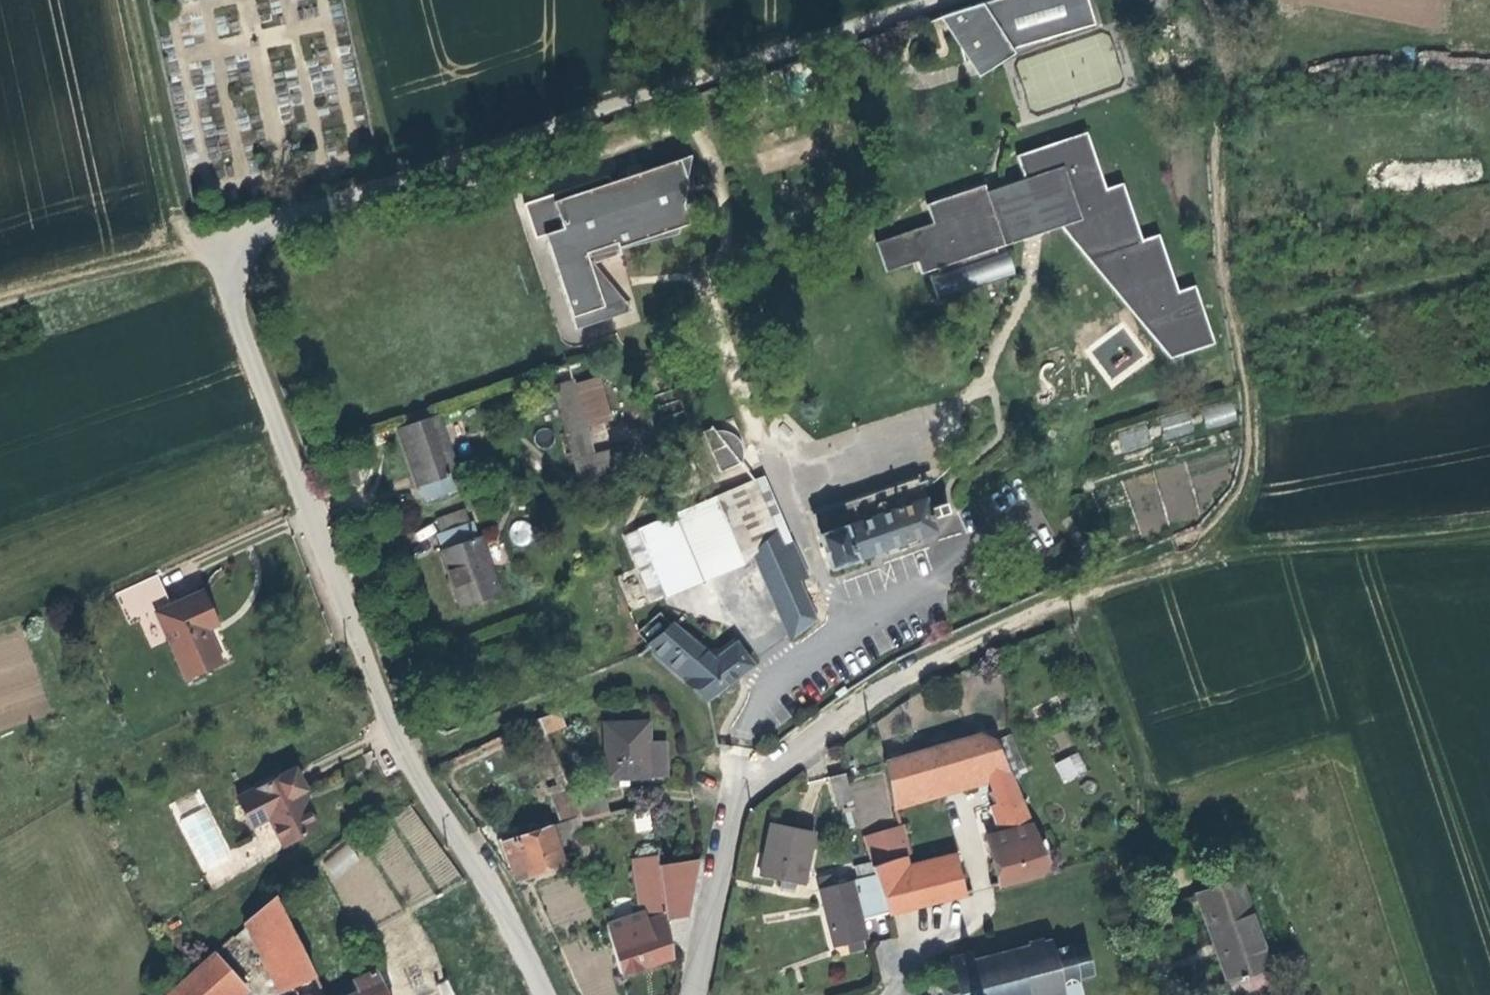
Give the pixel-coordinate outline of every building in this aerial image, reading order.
[(1095,26),(1088,0),(996,0),(981,5),(938,18),(955,41),(979,76),(1014,56),(1013,49),(1095,26)] [(1164,11),(1167,0),(1132,0),(1164,11)] [(1108,183),(1089,127),(1020,149),(1027,173),(990,185),(988,179),(929,199),(935,217),(878,236),(888,267),(920,256),(923,265),(939,260),(941,267),(932,270),(940,293),(1017,268),(1008,240),(1002,242),(999,233),(1067,211),(1169,352),(1213,337),(1194,280),(1178,285),(1160,230),(1143,235),(1124,178),(1108,183)] [(687,177),(694,143),(612,168),(610,162),(525,188),(535,223),(545,220),(574,316),(610,305),(604,287),(612,281),(596,259),(592,261),(589,252),(621,242),(618,235),(689,213),(680,179),(687,177)] [(684,193),(695,190),(694,143),(687,177),(680,179),(684,193)] [(610,305),(628,299),(612,281),(604,287),(610,305)] [(612,407),(598,370),(572,379),(586,416),(612,407)] [(595,440),(572,379),(570,374),(545,383),(577,472),(629,454),(625,445),(632,442),(628,430),(595,440)] [(1206,429),(1238,422),(1234,402),(1201,409),(1206,429)] [(448,469),(452,468),(430,413),(393,426),(414,483),(417,482),(423,498),(455,487),(448,469)] [(1163,438),(1192,434),(1189,413),(1160,417),(1163,438)] [(716,426),(710,418),(700,421),(714,464),(737,457),(733,451),(741,445),(739,434),(736,430),(732,426),(727,422),(723,421),(716,426)] [(1119,431),(1121,451),(1148,447),(1145,427),(1119,431)] [(942,492),(924,497),(914,466),(808,508),(827,559),(932,521),(928,507),(946,502),(942,492)] [(636,517),(665,586),(744,552),(775,524),(751,469),(636,517)] [(471,530),(465,515),(435,526),(441,543),(438,544),(458,600),(496,586),(475,529),(471,530)] [(775,524),(744,552),(749,550),(786,625),(811,610),(795,573),(803,569),(791,535),(781,539),(775,524)] [(967,536),(926,543),(930,566),(971,559),(967,536)] [(201,598),(171,612),(159,585),(118,604),(130,632),(157,621),(184,679),(218,664),(203,631),(213,626),(201,598)] [(711,652),(670,620),(645,642),(708,691),(754,655),(735,635),(711,652)] [(539,733),(559,724),(553,710),(533,720),(539,733)] [(659,773),(655,721),(598,725),(602,778),(615,777),(624,776),(659,773)] [(983,786),(998,781),(1002,780),(985,744),(973,739),(964,742),(983,786)] [(892,812),(978,788),(983,786),(964,742),(906,758),(914,792),(888,799),(892,812)] [(1053,763),(1063,783),(1087,771),(1077,751),(1053,763)] [(272,800),(273,803),(301,788),(300,785),(309,780),(298,758),(242,788),(254,810),(272,800)] [(888,799),(914,792),(906,758),(880,765),(888,799)] [(456,769),(453,761),(444,765),(447,773),(456,769)] [(845,801),(837,772),(821,777),(829,806),(845,801)] [(616,785),(625,784),(624,776),(615,777),(616,785)] [(1002,780),(998,781),(1006,803),(1004,803),(1008,811),(1005,812),(1010,823),(1004,825),(1004,828),(994,831),(996,835),(981,840),(993,889),(1035,879),(1040,866),(1002,780)] [(998,781),(983,786),(978,788),(994,831),(1004,828),(1004,825),(1010,823),(1005,812),(1008,811),(1004,803),(1006,803),(998,781)] [(315,817),(301,788),(273,803),(288,831),(315,817)] [(583,856),(575,821),(571,805),(565,789),(550,794),(559,821),(499,841),(511,879),(583,856)] [(597,800),(571,805),(575,821),(600,815),(597,800)] [(204,872),(232,857),(205,806),(177,821),(204,872)] [(806,833),(766,826),(756,880),(775,883),(787,885),(797,886),(806,833)] [(865,866),(867,870),(884,915),(956,898),(948,866),(903,878),(900,867),(898,858),(895,859),(890,843),(880,846),(883,861),(865,866)] [(347,844),(322,862),(334,878),(359,859),(347,844)] [(948,866),(945,856),(900,867),(903,878),(948,866)] [(661,915),(654,867),(653,859),(624,864),(632,924),(639,922),(661,915)] [(690,862),(654,867),(661,915),(662,922),(680,919),(690,862)] [(865,919),(884,915),(867,870),(852,874),(865,919)] [(812,879),(819,903),(850,893),(845,874),(822,881),(821,876),(812,879)] [(785,893),(787,885),(775,883),(774,891),(785,893)] [(1233,908),(1241,905),(1235,888),(1192,903),(1223,989),(1258,977),(1233,908)] [(286,988),(313,974),(273,892),(250,914),(286,988)] [(863,940),(850,893),(819,903),(831,949),(863,940)] [(1258,977),(1266,974),(1241,905),(1233,908),(1258,977)] [(277,992),(286,988),(250,914),(242,921),(277,992)] [(667,958),(662,922),(661,915),(639,922),(642,934),(606,946),(614,975),(667,958)] [(1039,950),(1038,947),(1023,951),(1024,953),(971,966),(970,961),(949,967),(954,988),(946,991),(947,994),(1078,994),(1076,984),(1090,980),(1083,950),(1051,958),(1048,947),(1039,950)] [(162,994),(238,994),(246,988),(212,949),(185,975),(162,994)] [(371,973),(353,982),(358,991),(351,994),(383,994),(371,973)]
